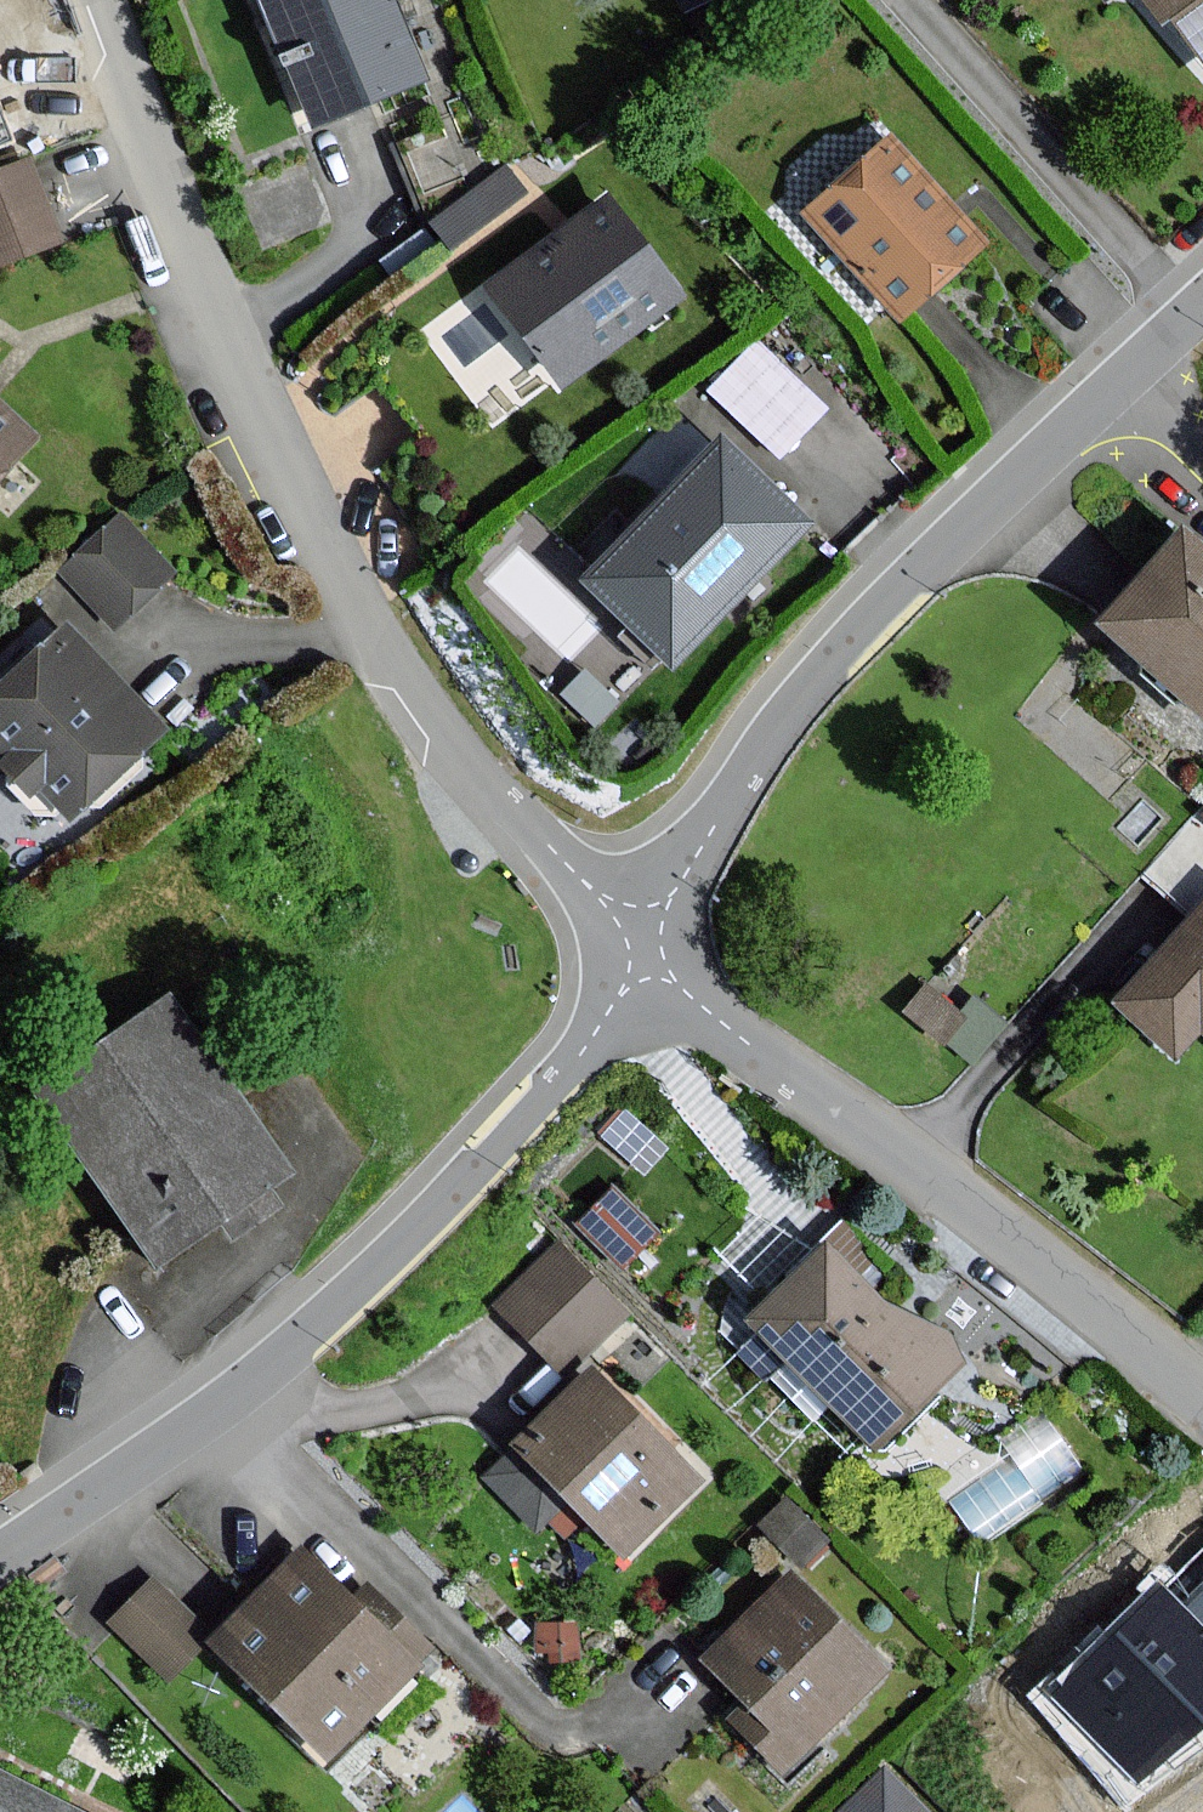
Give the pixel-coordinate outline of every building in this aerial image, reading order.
[(307,129),(421,81),(387,0),(252,0),(307,129)] [(1202,72),(1202,0),(1146,0),(1202,72)] [(981,242),(889,140),(810,211),(902,313),(981,242)] [(56,239),(26,161),(0,171),(0,260),(56,239)] [(675,300),(604,203),(485,288),(556,385),(675,300)] [(821,410),(754,346),(710,393),(777,456),(821,410)] [(33,441),(0,410),(0,476),(33,441)] [(800,528),(712,444),(579,583),(667,667),(800,528)] [(112,512),(56,580),(117,631),(174,563),(112,512)] [(1091,628),(1202,730),(1202,561),(1176,536),(1091,628)] [(70,817),(161,729),(64,630),(0,691),(0,767),(29,797),(40,786),(70,817)] [(1110,1006),(1176,1065),(1198,1041),(1202,1045),(1202,902),(1110,1006)] [(287,1179),(164,1003),(31,1095),(154,1271),(287,1179)] [(652,1236),(608,1193),(577,1225),(621,1268),(652,1236)] [(624,1315),(554,1246),(492,1309),(557,1372),(590,1338),(596,1344),(624,1315)] [(819,1246),(741,1325),(753,1337),(737,1353),(808,1422),(820,1410),(867,1456),(957,1364),(902,1310),(893,1319),(819,1246)] [(585,1370),(574,1380),(504,1449),(509,1453),(483,1478),(534,1530),(561,1505),(616,1561),(696,1483),(585,1370)] [(823,1544),(785,1501),(756,1527),(794,1570),(823,1544)] [(364,1621),(297,1554),(211,1640),(151,1580),(106,1625),(164,1682),(202,1643),(322,1761),(428,1654),(379,1606),(364,1621)] [(785,1578),(699,1664),(740,1704),(724,1721),(779,1775),(881,1673),(785,1578)] [(1183,1612),(1160,1587),(1053,1689),(1140,1780),(1202,1720),(1202,1593),(1183,1612)] [(844,1811),(918,1811),(880,1775),(844,1811)] [(0,1780),(0,1811),(63,1811),(0,1780)]
